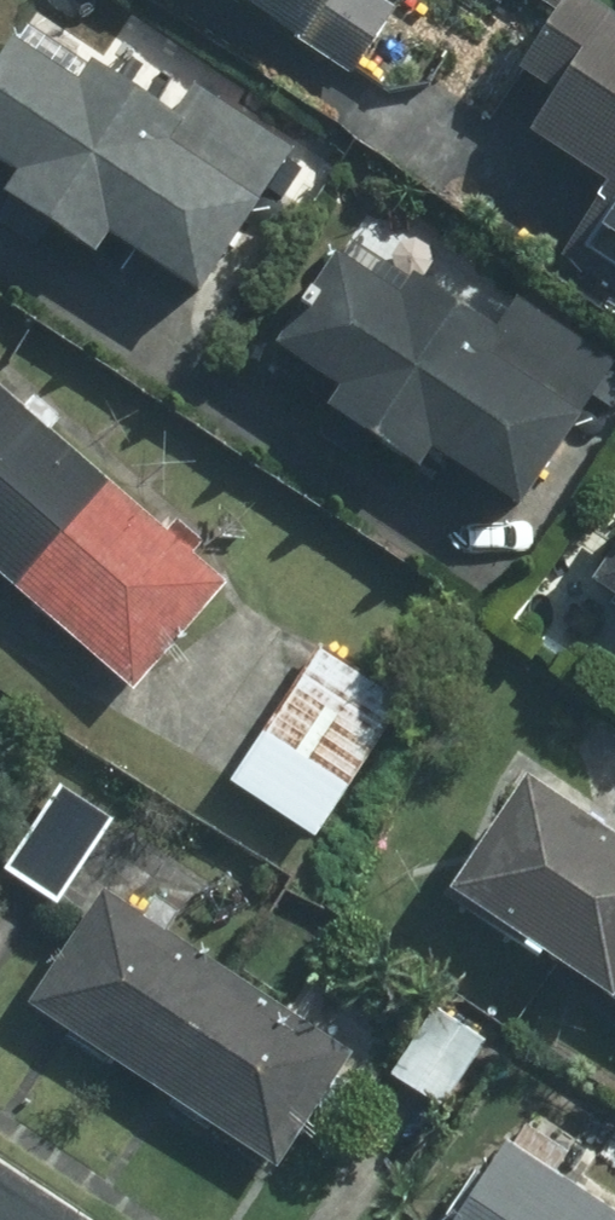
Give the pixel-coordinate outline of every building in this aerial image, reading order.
[(360,107),(431,0),(196,0),(360,107)] [(614,271),(614,31),(568,0),(522,0),(453,102),(606,203),(578,246),(614,271)] [(20,44),(0,72),(0,166),(193,305),(294,166),(191,92),(155,142),(20,44)] [(352,244),(272,356),(494,513),(597,369),(510,308),(487,340),(352,244)] [(9,599),(104,493),(0,401),(0,591),(9,599)] [(104,493),(9,599),(122,700),(217,594),(104,493)] [(598,602),(614,613),(614,577),(598,602)] [(396,706),(306,652),(222,792),(312,846),(396,706)] [(107,827),(51,790),(0,868),(0,877),(51,911),(107,827)] [(515,792),(437,912),(606,1021),(614,1008),(614,857),(515,792)] [(21,1013),(149,1095),(223,979),(96,897),(21,1013)] [(149,1095),(276,1176),(351,1060),(223,979),(149,1095)] [(606,1021),(614,1026),(614,1008),(606,1021)] [(424,1128),(471,1067),(420,1027),(373,1089),(424,1128)] [(498,1150),(453,1219),(607,1219),(498,1150)]
